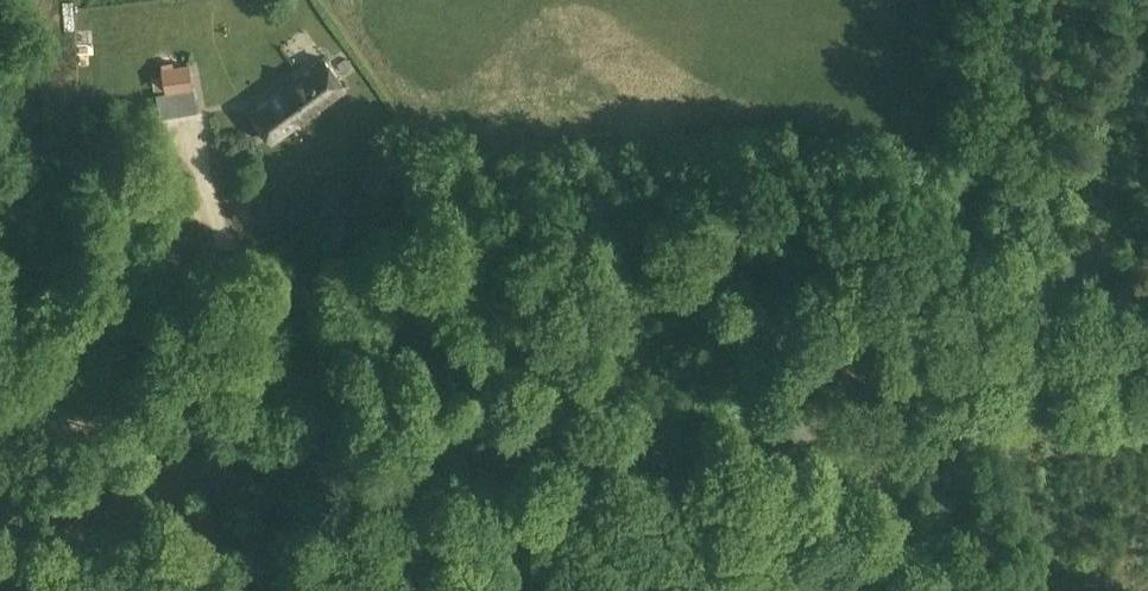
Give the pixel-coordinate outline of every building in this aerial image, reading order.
[(346,86),(324,57),(251,112),(273,141),(346,86)] [(194,89),(190,63),(162,68),(166,93),(194,89)] [(173,111),(198,106),(195,91),(170,96),(173,111)]
